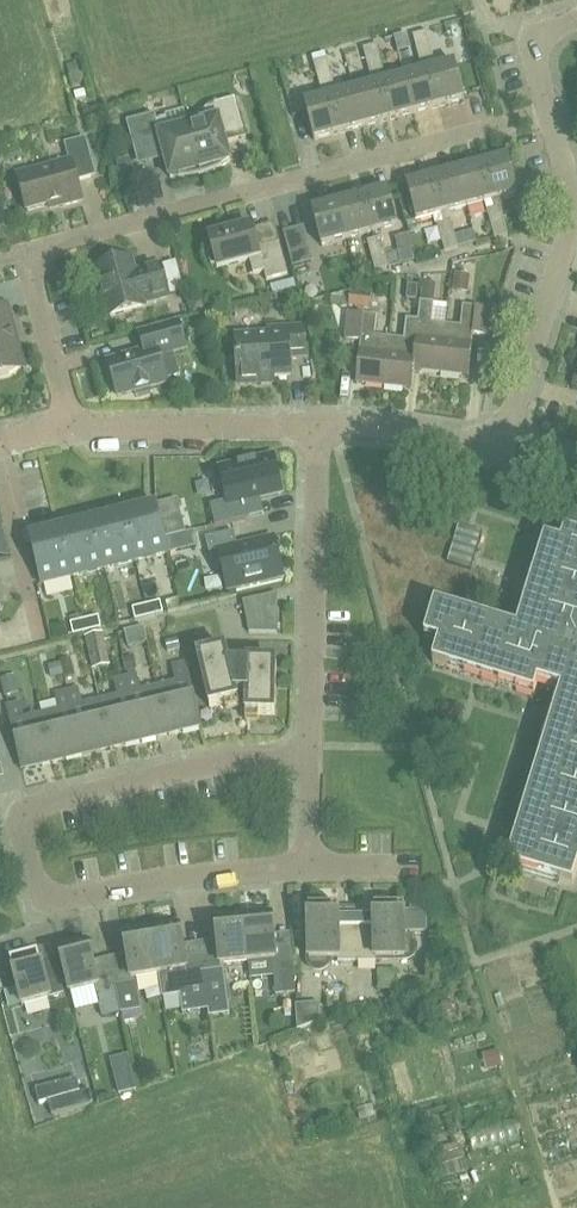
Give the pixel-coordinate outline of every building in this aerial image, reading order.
[(428,32),(421,34),(428,63),(435,61),(428,32)] [(428,63),(421,34),(414,36),(421,65),(428,63)] [(369,47),(377,76),(386,74),(378,45),(369,47)] [(371,78),(377,76),(369,47),(363,49),(371,78)] [(328,58),(319,60),(327,90),(336,87),(328,58)] [(327,90),(319,60),(313,62),(320,91),(327,90)] [(67,66),(71,85),(84,81),(79,63),(67,66)] [(455,63),(429,70),(439,107),(464,100),(455,63)] [(429,70),(404,77),(414,113),(439,107),(429,70)] [(404,77),(379,84),(388,120),(414,113),(404,77)] [(379,84),(354,90),(363,127),(388,120),(379,84)] [(354,90),(329,97),(338,133),(363,127),(354,90)] [(313,140),(338,133),(329,97),(303,104),(313,140)] [(216,170),(221,167),(230,162),(223,135),(243,129),(235,99),(211,105),(208,106),(206,108),(204,110),(203,112),(202,114),(201,116),(201,118),(201,120),(202,122),(188,126),(201,175),(211,172),(216,170)] [(155,115),(127,122),(136,158),(163,151),(170,178),(177,178),(188,177),(194,176),(198,175),(201,175),(188,126),(170,131),(166,117),(156,120),(155,115)] [(66,144),(71,160),(18,175),(28,211),(63,202),(64,207),(83,201),(78,180),(96,175),(86,139),(66,144)] [(508,158),(482,164),(492,201),(518,194),(508,158)] [(120,174),(132,171),(129,159),(117,162),(120,174)] [(482,164),(457,171),(467,208),(492,201),(482,164)] [(457,171),(431,178),(441,214),(467,208),(457,171)] [(441,214),(431,178),(406,185),(416,222),(441,214)] [(387,189),(363,196),(373,232),(397,225),(387,189)] [(363,196),(338,202),(348,239),(373,232),(363,196)] [(348,239),(338,202),(313,210),(323,246),(348,239)] [(501,206),(494,208),(501,236),(508,234),(501,206)] [(494,208),(488,210),(495,237),(501,236),(494,208)] [(452,219),(443,221),(451,250),(459,248),(452,219)] [(443,221),(438,223),(445,251),(451,250),(443,221)] [(264,272),(266,280),(287,275),(279,243),(259,249),(252,226),(209,238),(217,269),(239,263),(250,260),(253,274),(264,272)] [(303,228),(284,233),(293,265),(311,260),(303,228)] [(382,238),(375,240),(382,268),(389,266),(382,238)] [(375,240),(368,242),(376,270),(382,268),(375,240)] [(414,248),(399,252),(402,264),(417,260),(414,248)] [(182,258),(167,263),(177,293),(191,289),(182,258)] [(169,295),(162,266),(135,272),(132,259),(98,268),(111,316),(144,307),(143,302),(169,295)] [(467,293),(469,275),(455,273),(453,291),(467,293)] [(294,280),(271,287),(273,295),(296,289),(294,280)] [(433,301),(435,284),(423,283),(421,299),(433,301)] [(408,285),(406,299),(416,301),(418,286),(408,285)] [(83,322),(105,318),(100,291),(78,295),(83,322)] [(284,308),(299,304),(295,291),(281,295),(284,308)] [(371,296),(351,294),(349,308),(370,310),(371,296)] [(206,311),(202,299),(190,302),(194,314),(206,311)] [(418,320),(414,370),(440,373),(446,324),(431,323),(433,303),(420,302),(418,320)] [(26,368),(9,306),(0,308),(0,375),(26,368)] [(463,306),(461,326),(446,324),(440,373),(469,376),(473,334),(489,336),(491,309),(463,306)] [(389,338),(374,336),(377,316),(349,313),(346,340),(360,341),(356,383),(384,386),(389,338)] [(389,338),(384,386),(412,389),(414,370),(418,320),(406,319),(404,339),(389,338)] [(139,333),(144,352),(108,362),(118,396),(136,391),(137,397),(152,392),(151,387),(167,383),(159,355),(186,348),(179,322),(139,333)] [(289,357),(306,357),(304,328),(269,330),(269,336),(237,337),(240,384),(273,382),(273,376),(290,376),(289,357)] [(227,502),(210,506),(215,526),(247,519),(243,503),(283,494),(274,456),(254,460),(253,457),(239,460),(239,464),(219,468),(227,502)] [(156,505),(124,512),(136,561),(168,553),(164,539),(160,522),(156,505)] [(136,561),(124,512),(93,520),(105,569),(136,561)] [(160,522),(164,539),(185,534),(180,517),(160,522)] [(105,569),(93,520),(61,528),(73,577),(105,569)] [(8,556),(0,522),(0,558),(8,556)] [(471,568),(482,531),(459,525),(448,562),(471,568)] [(42,585),(73,577),(61,528),(30,536),(42,585)] [(234,532),(206,539),(209,554),(219,552),(228,590),(283,577),(274,538),(238,547),(234,532)] [(425,638),(439,642),(433,663),(534,695),(539,682),(561,689),(507,865),(572,885),(576,867),(576,535),(565,532),(561,544),(545,539),(536,569),(517,629),(435,604),(425,638)] [(185,534),(164,539),(168,553),(168,555),(189,550),(185,534)] [(270,595),(261,597),(263,608),(272,606),(270,595)] [(261,597),(252,599),(254,610),(263,608),(261,597)] [(252,599),(243,601),(245,612),(254,610),(252,599)] [(147,605),(149,617),(163,613),(161,601),(147,605)] [(167,604),(169,613),(181,610),(179,601),(167,604)] [(133,608),(135,620),(149,617),(147,605),(133,608)] [(85,620),(87,632),(101,628),(99,616),(85,620)] [(73,635),(87,632),(85,620),(71,623),(73,635)] [(259,622),(250,622),(249,633),(259,633),(259,622)] [(268,622),(259,622),(259,633),(268,633),(268,622)] [(277,622),(268,622),(268,633),(277,633),(277,622)] [(106,648),(104,637),(102,632),(84,636),(88,652),(106,648)] [(180,648),(177,636),(159,641),(162,652),(180,648)] [(155,642),(140,646),(147,681),(163,678),(155,642)] [(202,673),(230,667),(225,649),(197,656),(202,673)] [(134,668),(131,656),(122,658),(125,671),(134,668)] [(60,663),(64,676),(72,674),(68,659),(60,661),(60,663)] [(247,679),(276,680),(276,662),(248,661),(247,679)] [(51,680),(64,676),(60,663),(48,666),(51,680)] [(159,688),(170,733),(200,726),(185,664),(173,667),(177,684),(159,688)] [(206,690),(234,684),(230,667),(202,673),(206,690)] [(15,675),(2,678),(6,696),(19,693),(15,675)] [(170,733),(159,688),(141,692),(137,676),(126,678),(140,740),(170,733)] [(100,702),(111,747),(140,740),(126,678),(114,681),(118,698),(100,702)] [(275,697),(276,680),(247,679),(247,697),(275,697)] [(238,701),(234,684),(206,690),(210,708),(238,701)] [(67,692),(82,754),(111,747),(100,702),(82,706),(78,690),(67,692)] [(42,716),(53,761),(82,754),(67,692),(56,695),(60,712),(42,716)] [(275,715),(275,697),(247,697),(246,715),(275,715)] [(8,707),(23,768),(53,761),(42,716),(24,721),(20,704),(8,707)] [(357,962),(357,906),(309,907),(309,959),(312,966),(319,969),(327,966),(329,959),(338,959),(338,962),(357,962)] [(405,906),(357,906),(357,962),(376,961),(376,958),(405,958),(412,955),(415,948),(412,941),(405,938),(405,906)] [(252,915),(244,916),(248,962),(276,959),(274,935),(271,913),(271,910),(251,912),(252,915)] [(216,919),(218,941),(220,965),(222,965),(248,962),(244,916),(235,917),(235,914),(216,916),(216,919)] [(427,920),(405,920),(405,932),(427,932),(427,920)] [(159,927),(151,929),(159,974),(187,970),(184,945),(182,945),(179,924),(178,924),(178,921),(159,924),(159,927)] [(142,927),(123,930),(124,934),(123,934),(127,954),(131,979),(159,974),(151,929),(143,930),(142,927)] [(68,946),(59,948),(70,993),(98,986),(92,962),(87,941),(86,942),(86,938),(67,943),(68,946)] [(3,963),(2,971),(7,977),(15,977),(22,1006),(50,998),(50,997),(64,994),(54,957),(40,961),(38,954),(25,957),(24,954),(9,958),(3,963)] [(276,964),(273,964),(277,995),(295,993),(293,963),(276,964)] [(220,965),(203,967),(209,1008),(209,1010),(228,1007),(222,965),(220,965)] [(187,972),(184,972),(187,990),(190,989),(192,1010),(209,1008),(203,967),(187,970),(187,972)] [(132,984),(116,987),(121,1011),(140,1007),(136,983),(132,984)] [(100,991),(97,992),(106,1026),(123,1022),(121,1011),(116,987),(100,991)] [(319,1003),(296,1004),(298,1029),(321,1021),(319,1003)] [(46,1094),(50,1110),(92,1099),(88,1083),(79,1085),(75,1070),(33,1081),(37,1096),(46,1094)]
